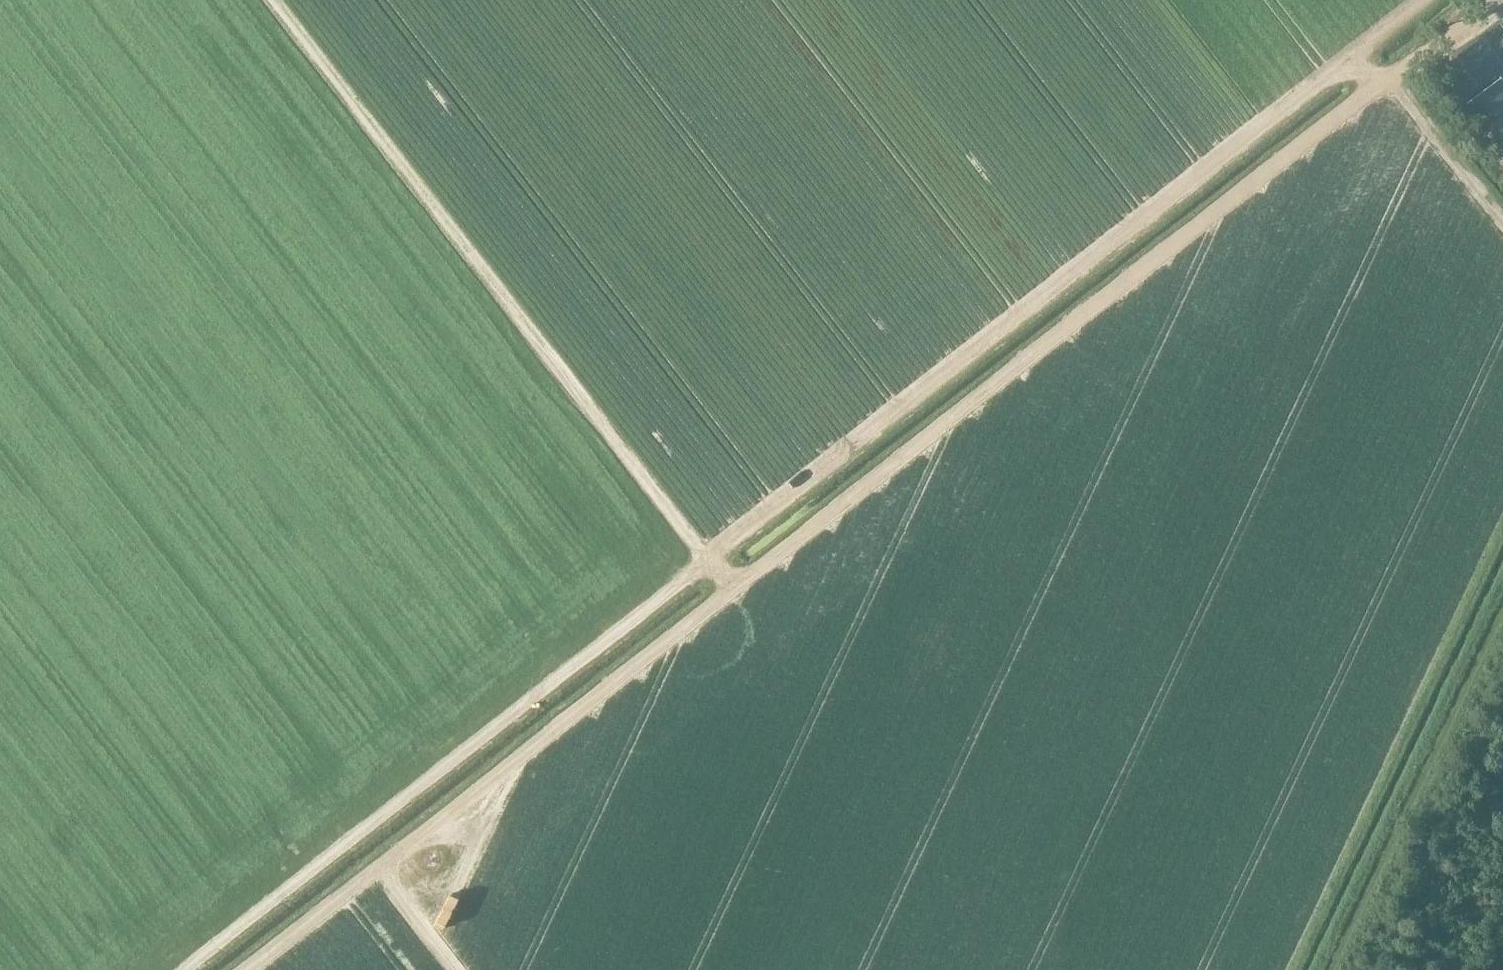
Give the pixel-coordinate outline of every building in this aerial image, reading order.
[(1465,108),(1502,157),(1502,79),(1502,78),(1465,108)]
